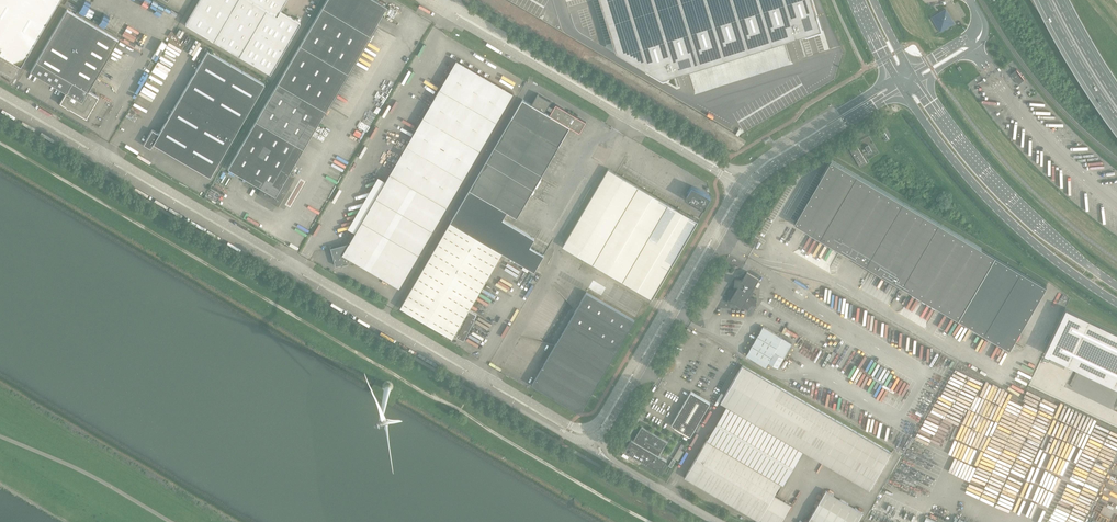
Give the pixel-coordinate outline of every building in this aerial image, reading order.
[(21,66),(59,0),(0,0),(0,53),(21,66)] [(185,24),(270,74),(300,22),(280,10),(286,0),(200,0),(185,24)] [(243,177),(261,188),(258,194),(278,206),(294,179),(287,175),(386,6),(376,0),(326,0),(228,168),(243,177)] [(616,52),(663,79),(668,78),(668,76),(669,76),(805,34),(806,34),(806,35),(821,30),(817,15),(812,0),(600,0),(616,52)] [(67,9),(30,71),(66,92),(60,103),(86,118),(99,97),(91,92),(91,91),(91,89),(89,88),(118,39),(67,9)] [(946,9),(932,18),(940,32),(954,23),(946,9)] [(153,144),(210,177),(264,84),(207,50),(159,134),(152,130),(144,144),(150,148),(153,144)] [(513,94),(456,60),(406,145),(463,179),(513,94)] [(1016,69),(1010,74),(1018,84),(1024,80),(1025,80),(1016,69)] [(538,93),(531,104),(545,112),(547,108),(552,111),(550,115),(570,127),(580,133),(586,122),(572,113),(569,110),(568,111),(556,104),(554,108),(549,105),(551,101),(538,93)] [(470,189),(507,211),(517,217),(570,127),(550,115),(545,112),(531,104),(523,99),(470,189)] [(889,139),(884,130),(878,134),(879,136),(882,134),(886,141),(889,139)] [(406,145),(390,174),(447,207),(463,179),(406,145)] [(1046,286),(831,160),(794,223),(850,256),(849,257),(901,288),(902,286),(1009,349),(1046,286)] [(608,168),(563,246),(652,299),(692,232),(698,221),(699,220),(693,217),(690,215),(680,208),(679,210),(678,209),(677,209),(653,195),(652,194),(623,177),(622,176),(608,168)] [(332,247),(331,247),(331,248),(336,266),(342,264),(348,263),(354,261),(357,263),(399,288),(400,286),(447,207),(390,174),(386,181),(356,232),(355,233),(350,242),(349,243),(332,247)] [(685,196),(685,197),(704,208),(711,197),(709,195),(707,194),(705,192),(703,191),(701,190),(698,188),(696,187),(694,186),(692,185),(687,193),(685,196)] [(507,211),(470,189),(450,222),(503,253),(535,271),(544,255),(530,246),(535,238),(503,219),(507,211)] [(450,222),(401,307),(453,338),(455,333),(458,335),(457,336),(464,340),(475,318),(477,314),(469,309),(503,253),(450,222)] [(729,289),(727,302),(736,303),(741,306),(742,307),(742,306),(750,305),(756,306),(756,305),(757,299),(754,298),(750,296),(754,288),(755,288),(753,287),(759,278),(747,271),(742,279),(735,278),(733,290),(729,289)] [(539,373),(532,384),(537,387),(580,413),(591,395),(591,394),(609,364),(609,363),(627,333),(627,332),(635,320),(586,292),(576,310),(555,346),(540,371),(539,373)] [(1044,352),(1116,387),(1116,332),(1065,308),(1044,352)] [(763,326),(746,355),(765,366),(768,362),(778,367),(784,357),(774,352),(782,337),(763,326)] [(891,452),(780,387),(742,365),(721,402),(869,489),(891,452)] [(691,391),(671,425),(691,436),(710,403),(691,391)] [(634,441),(631,439),(625,451),(660,472),(667,460),(659,455),(667,442),(642,427),(634,441)] [(759,520),(774,495),(781,483),(707,440),(685,477),(759,520)] [(684,451),(679,448),(674,458),(679,461),(684,451)] [(807,521),(857,521),(863,512),(826,490),(807,521)]
